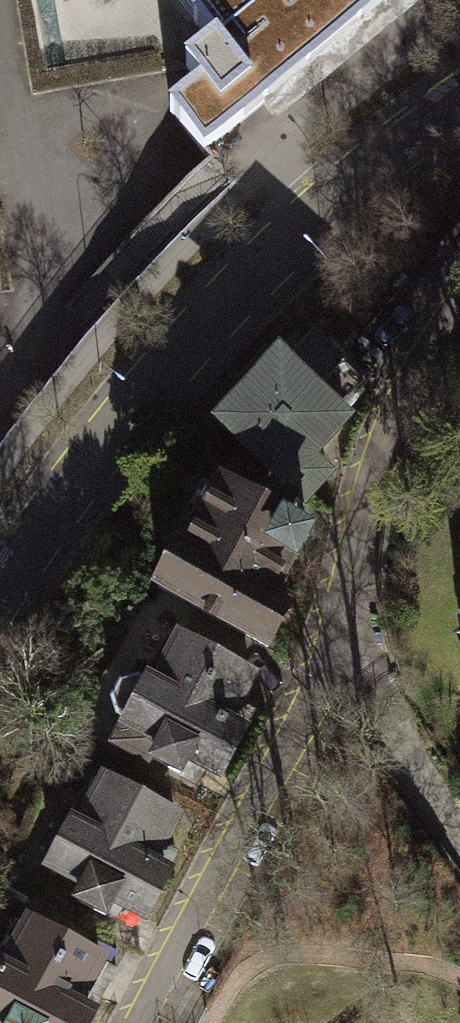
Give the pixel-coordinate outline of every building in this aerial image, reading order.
[(212,44),(185,66),(201,85),(170,110),(204,151),(387,0),(176,0),(212,44)] [(246,395),(219,425),(273,475),(299,498),(304,502),(328,476),(309,459),(345,420),(339,413),(366,383),(332,352),(305,382),(266,347),(233,383),(246,395)] [(299,498),(273,475),(258,504),(218,484),(211,497),(184,549),(179,547),(177,551),(158,588),(266,645),(287,606),(271,597),(295,552),(298,553),(308,534),(305,533),(285,522),(299,498)] [(184,549),(211,497),(188,485),(157,542),(177,551),(179,547),(184,549)] [(113,699),(119,718),(128,723),(115,746),(145,763),(154,761),(195,782),(204,766),(219,775),(251,715),(235,706),(251,676),(180,639),(156,685),(149,681),(148,683),(139,678),(121,683),(113,699)] [(160,846),(175,819),(105,782),(80,828),(74,824),(52,866),(86,884),(77,900),(105,915),(113,899),(143,915),(175,855),(160,846)] [(116,967),(30,922),(27,928),(15,922),(0,950),(0,1022),(86,1022),(116,967)]
